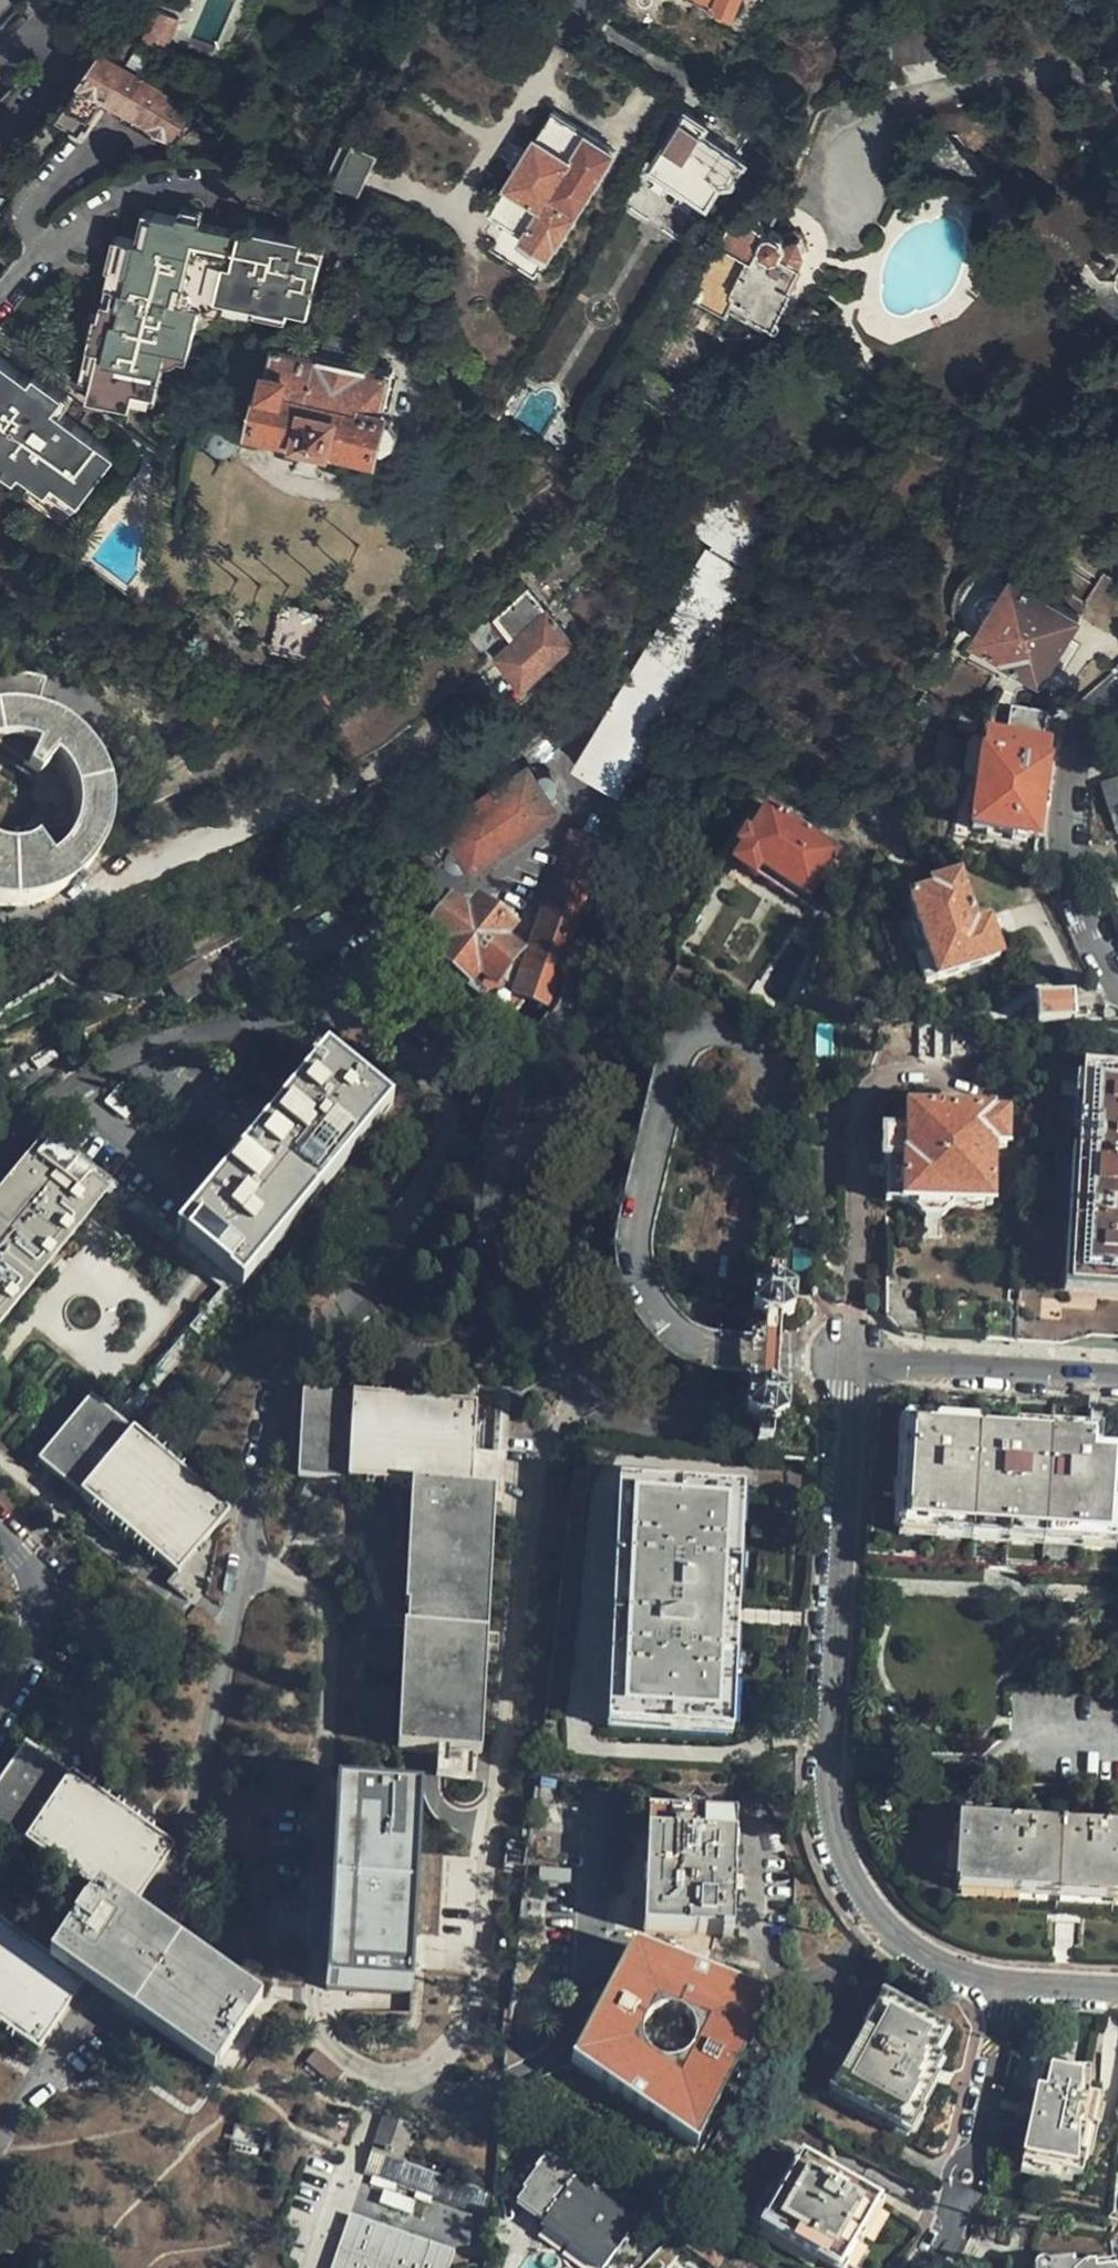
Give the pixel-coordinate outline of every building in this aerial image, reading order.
[(714,3),(719,10),(731,17),(734,13),(739,0),(706,0),(714,3)] [(192,104),(106,44),(66,103),(88,118),(104,94),(168,137),(192,104)] [(762,91),(762,78),(750,78),(750,91),(762,91)] [(730,183),(745,160),(705,134),(708,127),(687,114),(652,169),(708,203),(720,184),(730,183)] [(581,204),(614,152),(588,137),(553,115),(524,158),(489,212),(522,234),(520,238),(549,256),(581,204)] [(968,117),(934,116),(934,137),(957,138),(970,157),(988,145),(968,117)] [(343,136),(326,174),(362,190),(378,151),(343,136)] [(177,217),(201,223),(204,212),(179,207),(177,217)] [(220,291),(238,295),(312,312),(326,256),(305,252),(307,242),(309,237),(244,222),(242,232),(201,223),(177,217),(146,210),(139,240),(128,237),(93,379),(90,393),(133,404),(137,387),(153,391),(163,350),(167,334),(184,338),(208,343),(217,307),(220,291)] [(789,288),(799,267),(798,265),(804,252),(804,251),(803,241),(793,235),(783,239),(769,233),(765,233),(763,223),(761,220),(758,220),(753,220),(748,222),(733,216),(710,264),(700,261),(684,295),(769,334),(791,290),(789,288)] [(93,379),(128,237),(116,235),(81,375),(93,379)] [(305,252),(326,256),(328,247),(307,242),(305,252)] [(233,299),(238,295),(220,291),(217,307),(222,307),(233,299)] [(382,412),(385,396),(390,374),(365,367),(365,366),(320,354),(318,357),(275,345),(279,328),(253,322),(252,325),(244,331),(242,341),(248,350),(247,355),(256,357),(250,385),(261,387),(253,426),(372,456),(374,451),(378,452),(381,453),(394,446),(397,433),(389,423),(383,422),(384,413),(382,412)] [(167,334),(163,350),(170,348),(179,343),(184,338),(167,334)] [(62,412),(54,405),(64,391),(38,372),(33,379),(0,355),(0,465),(15,476),(21,467),(49,487),(56,477),(84,497),(116,452),(62,412)] [(492,399),(488,401),(495,408),(514,386),(505,380),(497,392),(492,399)] [(137,387),(133,404),(138,402),(149,395),(153,391),(137,387)] [(54,405),(62,412),(72,397),(64,391),(54,405)] [(84,497),(56,477),(49,487),(21,467),(15,476),(0,465),(0,480),(63,526),(84,497)] [(618,797),(785,530),(706,481),(679,525),(713,546),(575,770),(618,797)] [(1050,659),(1079,615),(1068,608),(1015,573),(1006,585),(980,624),(973,635),(992,648),(1037,678),(1050,659)] [(496,656),(524,685),(572,640),(526,592),(494,622),(512,641),(496,656)] [(312,652),(320,615),(282,605),(272,643),(312,652)] [(221,696),(228,685),(219,678),(211,688),(221,696)] [(7,917),(24,912),(40,905),(54,894),(67,882),(77,867),(84,852),(89,835),(90,817),(89,799),(84,782),(77,766),(66,752),(54,739),(39,729),(18,720),(27,690),(10,686),(0,684),(0,917),(7,917)] [(986,721),(984,736),(999,738),(1040,743),(1043,717),(999,712),(987,711),(986,721)] [(1044,787),(1050,745),(1040,743),(999,738),(984,736),(984,739),(979,772),(970,828),(977,830),(1036,838),(1044,787)] [(475,867),(554,813),(544,800),(550,797),(553,794),(553,789),(551,784),(546,781),(540,781),(535,786),(526,773),(444,828),(443,832),(422,845),(437,867),(448,859),(449,865),(453,870),(461,869),(466,864),(467,866),(470,868),(472,868),(475,867)] [(1098,786),(1108,817),(1117,813),(1117,779),(1098,786)] [(764,810),(749,838),(738,860),(814,900),(839,850),(764,810)] [(737,832),(719,866),(732,873),(734,868),(738,860),(749,838),(737,832)] [(517,954),(501,941),(509,930),(476,904),(468,913),(452,901),(425,934),(428,937),(418,949),(433,961),(435,958),(466,983),(464,986),(506,1019),(521,1000),(548,1008),(605,844),(573,833),(517,985),(502,973),(517,954)] [(738,860),(734,868),(809,908),(814,900),(738,860)] [(961,885),(959,880),(932,889),(932,893),(910,899),(926,954),(914,959),(922,984),(988,962),(997,959),(988,923),(971,928),(961,885)] [(359,939),(345,908),(243,954),(257,986),(359,939)] [(201,955),(166,978),(183,1003),(218,981),(201,955)] [(1034,1026),(1034,1028),(1056,1028),(1069,1028),(1068,1002),(1034,1002),(1034,1010),(1034,1026)] [(1024,1026),(1034,1026),(1034,1010),(1024,1010),(1024,1026)] [(329,1056),(182,1236),(206,1257),(244,1288),(391,1107),(329,1056)] [(1075,1071),(1063,1288),(1018,1286),(1016,1300),(1014,1337),(1015,1344),(1060,1345),(1092,1338),(1117,1340),(1117,1341),(1117,1073),(1075,1071)] [(103,1103),(125,1121),(143,1099),(121,1082),(103,1103)] [(1003,1144),(1004,1119),(991,1118),(991,1111),(987,1110),(944,1109),(907,1107),(905,1134),(883,1134),(882,1153),(880,1199),(906,1200),(916,1216),(937,1216),(949,1200),(986,1203),(987,1180),(988,1165),(989,1144),(1003,1144)] [(53,1153),(37,1139),(0,1183),(0,1319),(103,1195),(53,1153)] [(206,1257),(182,1236),(85,1157),(69,1142),(53,1153),(103,1195),(153,1235),(207,1277),(223,1290),(150,1379),(134,1398),(116,1422),(127,1432),(145,1409),(244,1288),(206,1257)] [(777,1335),(778,1325),(791,1315),(792,1298),(779,1287),(779,1274),(763,1273),(763,1289),(752,1297),(752,1314),(761,1322),(761,1337),(777,1338),(777,1335)] [(775,1380),(775,1378),(776,1373),(759,1373),(759,1378),(759,1392),(749,1400),(749,1417),(758,1425),(757,1441),(771,1442),(772,1428),(786,1418),(786,1401),(775,1392),(775,1380)] [(1101,1404),(903,1391),(898,1392),(890,1396),(884,1402),(877,1411),(872,1423),(864,1557),(1057,1570),(1113,1573),(1117,1477),(1117,1455),(1098,1455),(1101,1404)] [(483,1754),(497,1520),(497,1506),(498,1493),(481,1492),(487,1402),(314,1392),(309,1480),(317,1480),(415,1486),(411,1556),(400,1749),(429,1751),(483,1754)] [(229,1516),(127,1432),(116,1422),(96,1406),(45,1468),(178,1578),(229,1516)] [(693,1634),(694,1606),(724,1607),(727,1545),(733,1545),(735,1501),(620,1495),(609,1727),(726,1732),(728,1686),(721,1685),(724,1635),(693,1634)] [(98,1895),(134,1918),(179,1851),(32,1754),(0,1799),(0,1829),(23,1844),(98,1895)] [(1099,1790),(1099,1803),(1117,1804),(1117,1791),(1099,1790)] [(409,1993),(419,1797),(339,1794),(329,1989),(409,1993)] [(721,1880),(723,1818),(638,1817),(635,1937),(725,1937),(725,1882),(725,1880),(721,1880)] [(1117,1923),(1117,1834),(965,1826),(961,1866),(959,1913),(1117,1923)] [(151,1930),(134,1918),(98,1895),(53,1964),(87,1988),(103,2000),(214,2074),(255,2014),(260,2005),(221,1979),(151,1930)] [(53,1964),(0,1929),(0,2028),(40,2056),(87,1988),(53,1964)] [(676,1958),(678,1947),(665,1942),(662,1955),(676,1958)] [(697,2141),(774,1996),(622,1952),(561,2071),(697,2141)] [(915,2112),(931,2081),(923,2076),(930,2060),(927,2059),(940,2032),(880,1999),(827,2098),(906,2141),(920,2115),(915,2112)] [(1102,2054),(1103,2048),(1077,2043),(1076,2049),(1048,2044),(1035,2103),(1057,2109),(1052,2136),(1084,2142),(1087,2127),(1092,2104),(1096,2087),(1117,2092),(1117,2057),(1102,2054)] [(1109,2108),(1092,2104),(1087,2127),(1105,2130),(1109,2108)] [(379,2143),(410,2153),(421,2119),(391,2109),(379,2143)] [(372,2166),(495,2206),(496,2181),(410,2153),(379,2143),(372,2166)] [(879,2201),(797,2156),(759,2229),(832,2267),(842,2267),(879,2201)] [(590,2193),(593,2187),(564,2167),(543,2160),(521,2193),(536,2203),(531,2212),(570,2239),(567,2243),(604,2267),(606,2267),(635,2225),(590,2193)] [(466,2254),(481,2212),(418,2190),(371,2176),(356,2218),(466,2254)] [(711,2242),(682,2222),(669,2237),(709,2267),(714,2267),(727,2252),(711,2242)] [(463,2267),(352,2230),(340,2267),(463,2267)] [(727,2252),(714,2267),(757,2267),(727,2252)]
